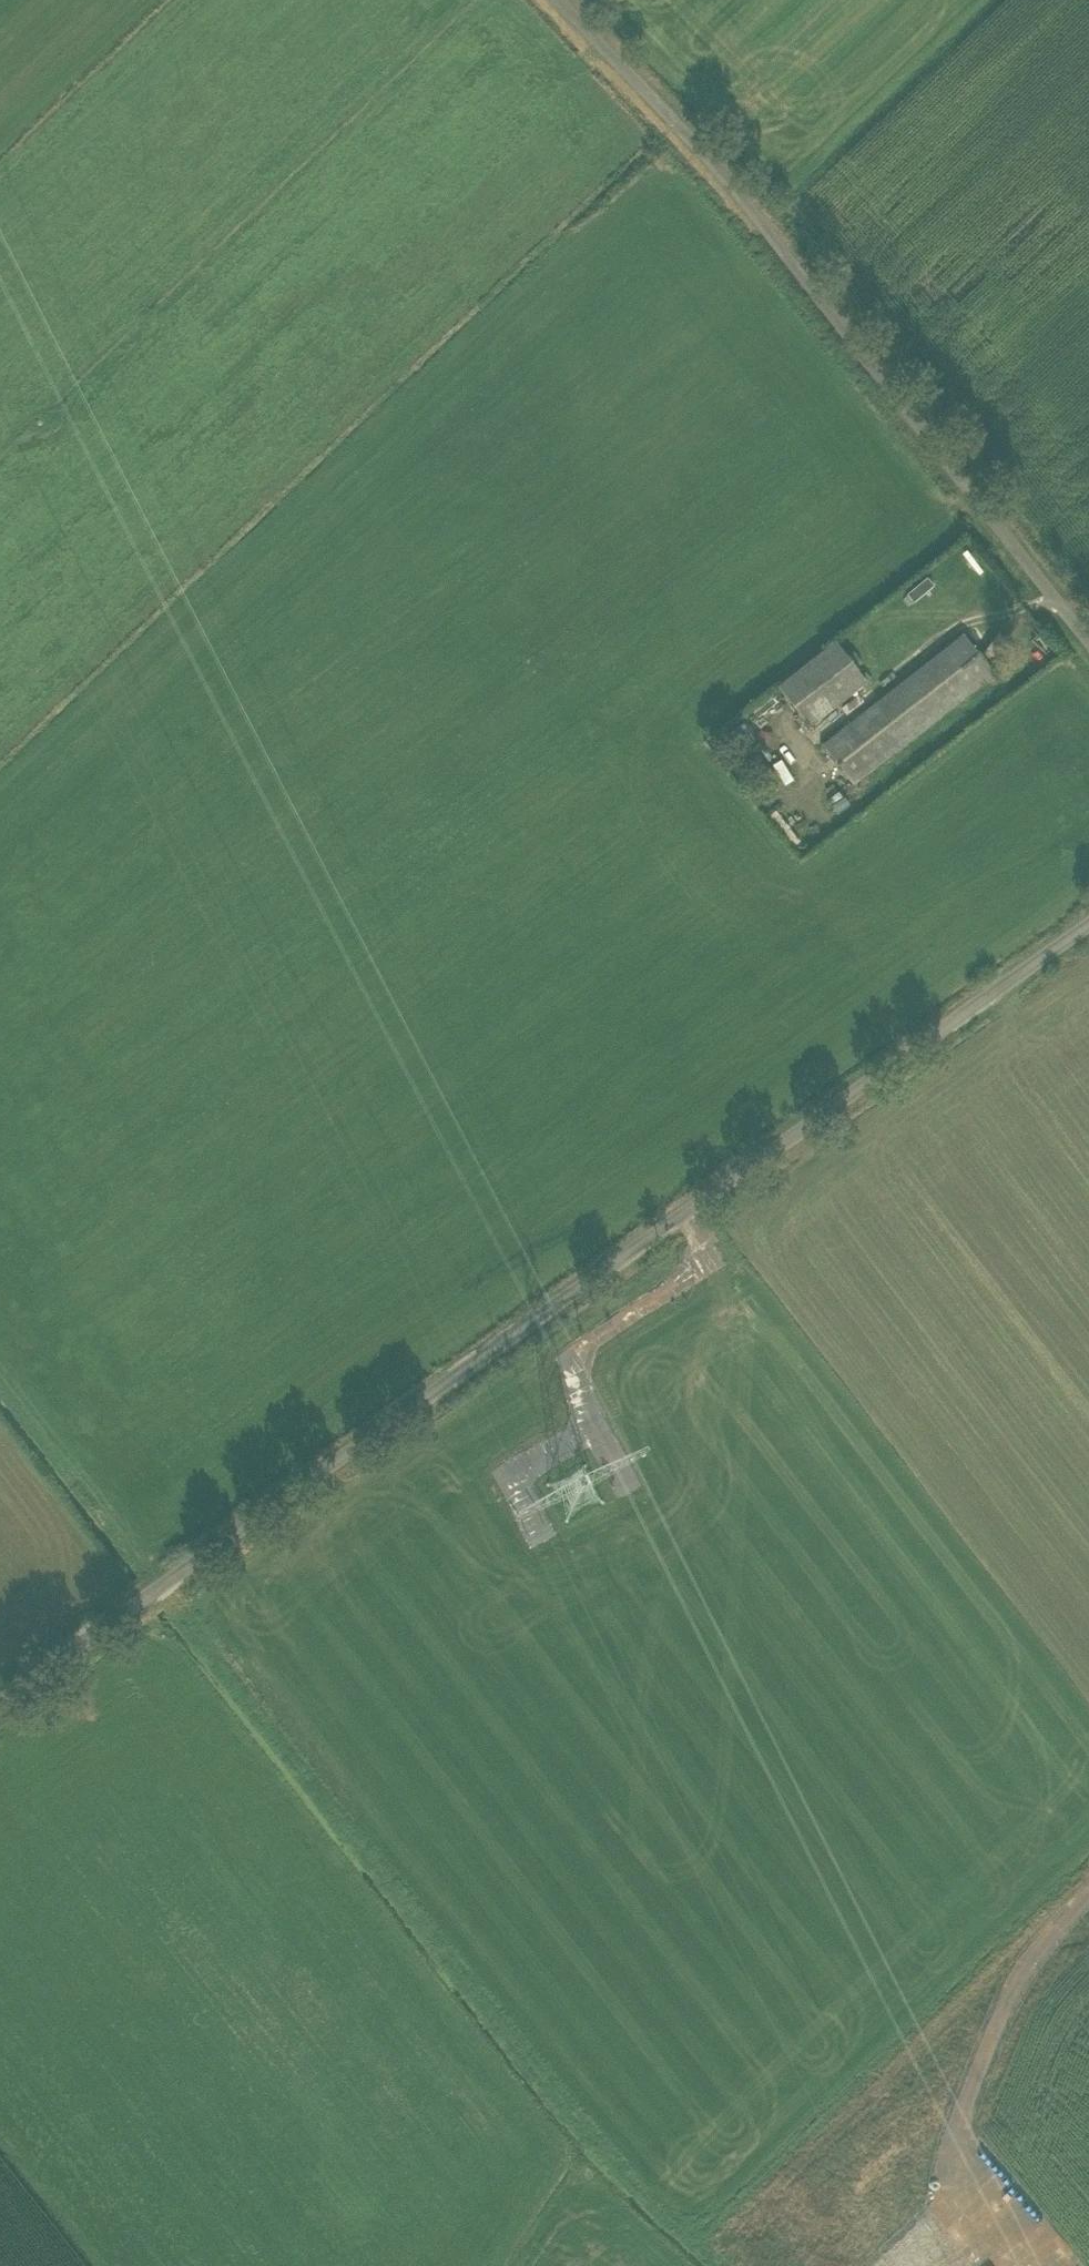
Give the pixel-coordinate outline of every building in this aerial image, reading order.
[(964,636),(947,649),(823,746),(853,785),(994,675),(964,636)] [(867,683),(835,642),(777,687),(810,728),(867,683)] [(787,761),(772,765),(779,787),(794,782),(787,761)]
